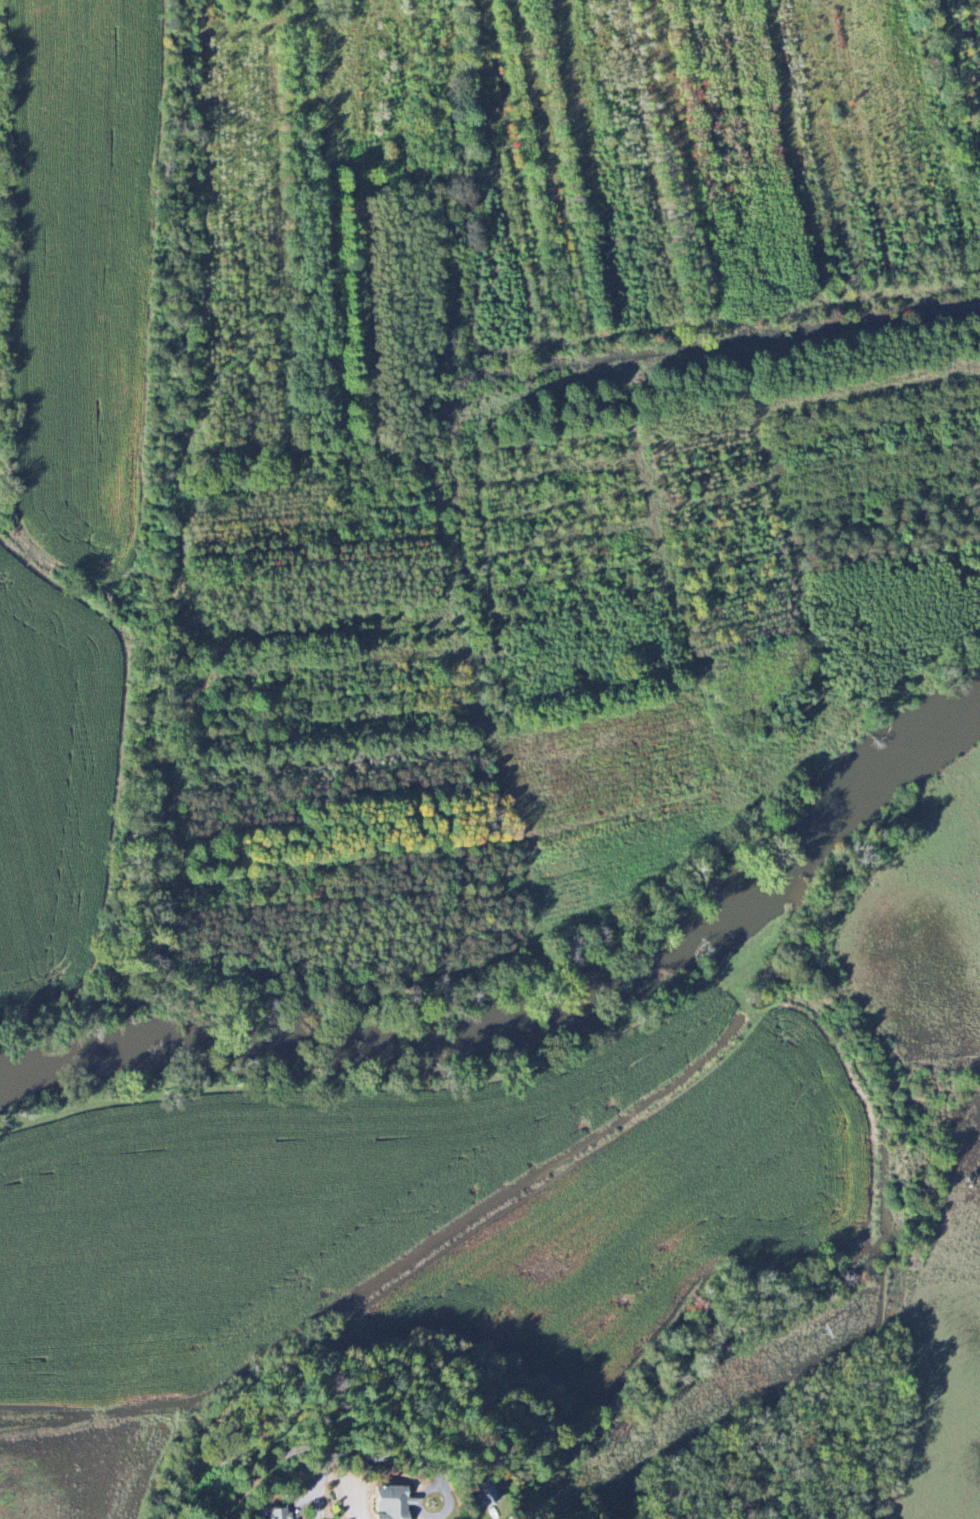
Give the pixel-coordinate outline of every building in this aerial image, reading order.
[(377,1488),(378,1514),(378,1518),(410,1518),(410,1506),(419,1506),(418,1499),(410,1499),(410,1487),(377,1488)] [(288,1507),(268,1510),(269,1517),(259,1518),(289,1518),(288,1507)]
